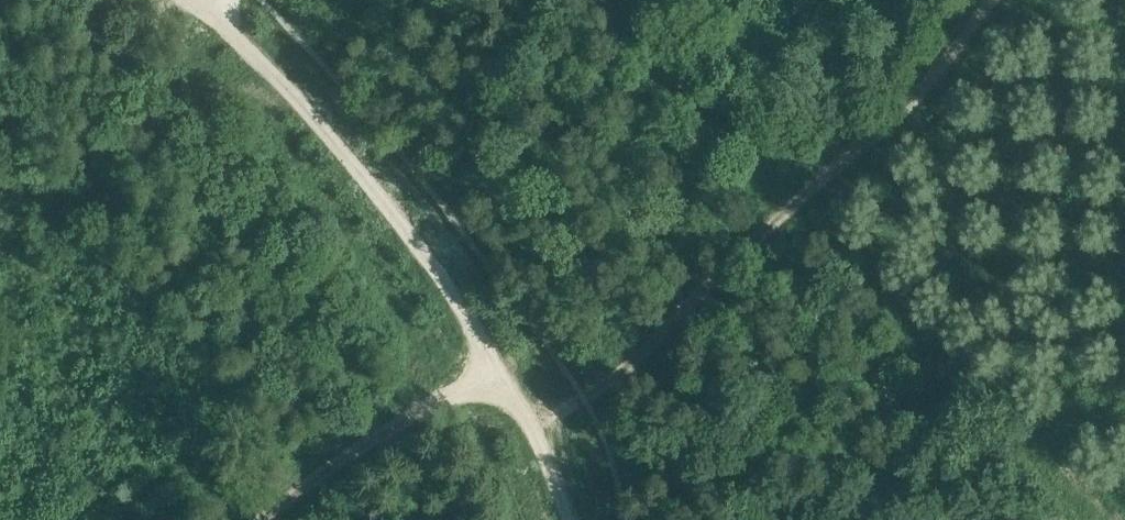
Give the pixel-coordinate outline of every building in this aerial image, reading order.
[(9,24),(13,9),(0,5),(0,22),(9,24)]
